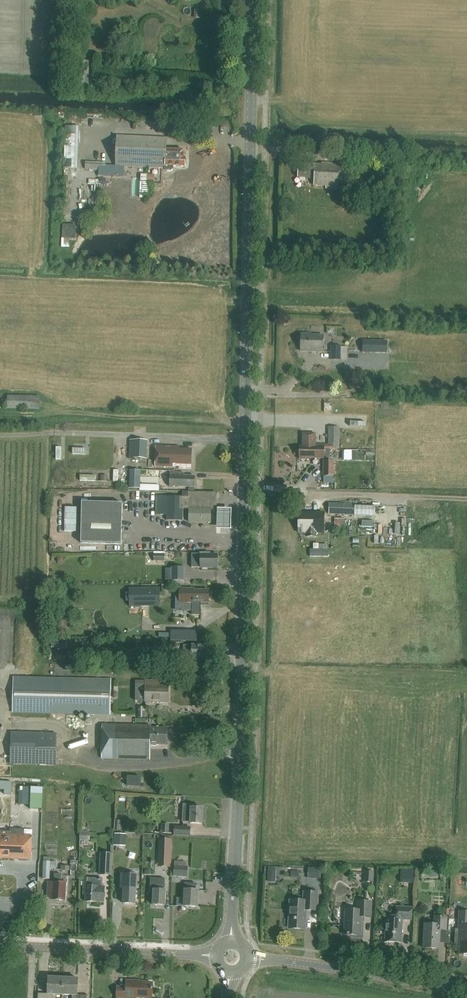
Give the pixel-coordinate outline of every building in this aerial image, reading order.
[(65,134),(65,161),(78,162),(79,134),(65,134)] [(115,166),(165,168),(165,169),(167,171),(171,171),(173,169),(173,166),(185,167),(185,166),(186,166),(187,159),(185,159),(185,158),(184,158),(184,150),(166,150),(167,138),(117,136),(115,166)] [(342,190),(344,165),(322,163),(321,165),(299,163),(298,177),(314,179),(314,186),(326,186),(326,188),(342,190)] [(372,188),(354,185),(353,191),(371,194),(372,188)] [(67,189),(68,205),(76,205),(75,188),(67,189)] [(301,334),(301,351),(323,351),(323,335),(311,335),(311,334),(301,334)] [(363,340),(363,345),(363,352),(369,353),(387,353),(387,341),(363,340)] [(347,347),(341,347),(341,346),(330,346),(330,360),(341,361),(341,359),(347,359),(347,347)] [(40,409),(40,397),(8,396),(7,408),(40,409)] [(309,449),(331,450),(331,449),(339,449),(339,427),(329,427),(329,445),(316,445),(316,434),(303,434),(302,447),(309,447),(309,449)] [(131,440),(130,459),(147,459),(148,441),(131,440)] [(191,469),(192,449),(179,449),(180,446),(156,446),(155,466),(179,467),(178,469),(191,469)] [(302,447),(300,447),(300,459),(310,459),(310,458),(331,458),(331,450),(309,449),(309,447),(302,447)] [(324,460),(324,476),(324,482),(334,482),(334,476),(334,461),(324,460)] [(82,474),(82,482),(97,481),(96,473),(82,474)] [(194,487),(194,476),(184,476),(184,473),(170,473),(169,487),(194,487)] [(182,493),(182,497),(156,496),(156,515),(166,515),(166,521),(183,521),(183,509),(189,509),(189,522),(211,522),(211,509),(216,510),(216,493),(182,493)] [(82,502),(81,543),(121,544),(122,520),(122,503),(82,502)] [(330,503),(329,514),(353,515),(354,504),(330,503)] [(299,513),(299,532),(307,532),(307,537),(317,537),(317,532),(324,533),(324,513),(299,513)] [(344,520),(335,519),(334,531),(344,531),(344,520)] [(165,552),(165,541),(155,541),(155,552),(165,552)] [(217,562),(218,560),(218,558),(217,556),(217,554),(210,555),(210,553),(200,553),(192,554),(192,565),(200,565),(200,568),(202,568),(202,569),(208,569),(208,568),(217,568),(217,562)] [(173,568),(173,569),(165,569),(165,581),(173,581),(185,581),(185,568),(173,568)] [(161,606),(162,588),(132,588),(131,606),(161,606)] [(200,604),(200,602),(209,602),(209,590),(194,590),(194,589),(180,588),(179,603),(200,604)] [(51,648),(67,648),(67,640),(51,640),(51,648)] [(208,658),(208,645),(192,645),(183,645),(183,656),(188,656),(188,657),(191,657),(191,658),(208,658)] [(162,651),(153,650),(152,662),(173,662),(173,656),(170,656),(170,650),(162,650),(162,651)] [(14,679),(13,711),(110,714),(111,681),(14,679)] [(168,702),(168,686),(156,686),(157,681),(146,681),(145,702),(168,702)] [(167,745),(167,728),(150,728),(150,725),(102,724),(101,759),(150,760),(150,746),(157,746),(157,744),(167,745)] [(10,763),(56,764),(57,734),(11,733),(10,763)] [(140,787),(141,777),(128,776),(127,786),(140,787)] [(28,794),(28,810),(36,810),(37,794),(28,794)] [(202,824),(203,808),(195,808),(195,805),(184,805),(183,822),(190,822),(190,824),(202,824)] [(32,836),(24,836),(24,830),(10,829),(10,831),(0,831),(0,859),(2,859),(2,858),(31,860),(32,836)] [(160,840),(159,860),(159,866),(169,866),(170,860),(170,840),(160,840)] [(110,865),(110,861),(110,854),(101,854),(101,865),(100,879),(110,879),(111,865),(110,865)] [(175,861),(175,870),(174,877),(187,877),(187,867),(186,867),(187,862),(175,861)] [(56,869),(56,862),(44,862),(43,879),(49,879),(50,869),(56,869)] [(147,873),(159,872),(158,864),(147,865),(147,873)] [(374,882),(374,870),(364,870),(364,882),(374,882)] [(192,879),(203,880),(204,872),(193,871),(192,879)] [(65,901),(66,883),(61,883),(61,874),(54,874),(54,883),(48,882),(48,889),(53,890),(53,900),(65,901)] [(135,904),(136,888),(136,875),(121,875),(120,887),(124,887),(123,904),(135,904)] [(105,887),(102,887),(103,879),(98,879),(84,878),(84,895),(86,895),(86,902),(104,903),(105,887)] [(165,906),(166,890),(161,890),(162,881),(155,881),(154,890),(153,905),(165,906)] [(197,907),(198,890),(196,890),(196,884),(186,883),(185,890),(184,907),(197,907)] [(317,910),(318,893),(304,893),(304,901),(290,901),(289,928),(305,929),(306,914),(305,914),(305,910),(317,910)] [(371,918),(371,902),(358,901),(358,910),(346,910),(344,935),(349,935),(361,935),(362,917),(371,918)] [(411,920),(412,908),(396,907),(395,917),(386,916),(385,941),(401,942),(402,919),(411,920)] [(31,909),(20,910),(21,921),(32,921),(31,909)] [(459,911),(458,929),(461,930),(459,954),(466,954),(466,912),(459,911)] [(446,931),(447,918),(435,917),(434,925),(425,925),(424,949),(440,950),(441,931),(446,931)] [(63,995),(63,978),(48,978),(48,994),(38,994),(38,997),(52,997),(53,994),(63,995)] [(63,995),(72,995),(72,997),(87,997),(87,996),(77,995),(78,979),(63,978),(63,995)] [(153,989),(152,989),(152,983),(137,982),(137,981),(127,981),(126,987),(117,987),(117,997),(126,997),(133,997),(151,997),(152,997),(152,990),(153,990),(153,989)]
